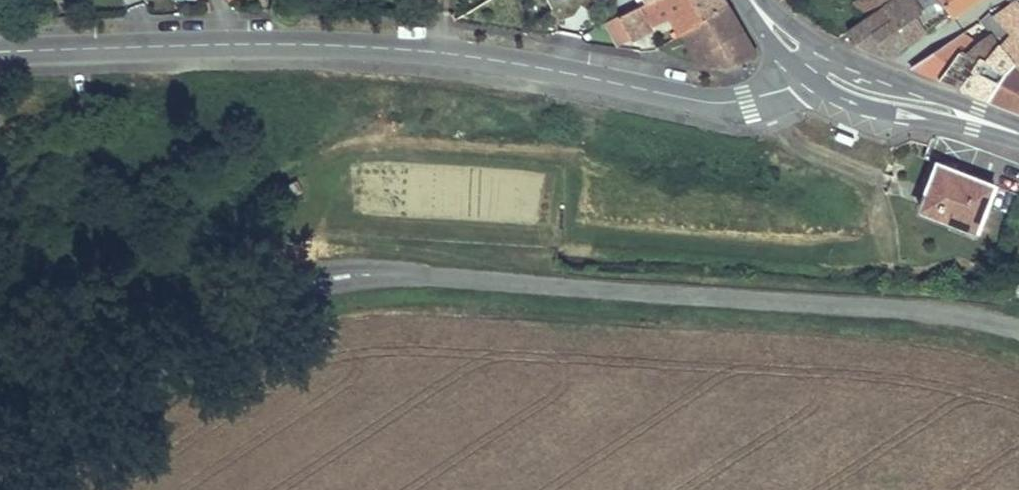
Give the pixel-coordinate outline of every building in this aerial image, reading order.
[(658,25),(672,18),(662,0),(658,0),(650,5),(658,25)] [(726,0),(662,0),(672,18),(683,37),(685,34),(730,7),(726,0)] [(869,19),(886,7),(887,6),(883,0),(864,0),(858,3),(869,19)] [(887,6),(886,7),(893,19),(873,32),(889,56),(952,15),(943,0),(896,0),(887,6)] [(952,15),(953,17),(979,0),(943,0),(952,15)] [(1018,26),(1018,1),(1018,0),(1017,0),(995,16),(1012,34),(1003,44),(1001,46),(1014,60),(1018,66),(1018,27),(1018,26)] [(650,5),(649,3),(619,19),(630,40),(658,25),(650,5)] [(757,55),(730,7),(685,34),(683,37),(699,64),(730,69),(757,55)] [(886,7),(869,19),(849,31),(859,46),(885,59),(889,56),(873,32),(893,19),(886,7)] [(992,33),(1003,44),(1012,34),(995,16),(984,25),(990,31),(992,33)] [(940,80),(964,90),(981,60),(986,63),(1001,46),(1003,44),(992,33),(989,37),(985,40),(982,42),(978,43),(968,54),(962,51),(940,80)] [(912,70),(940,80),(962,51),(968,54),(978,43),(964,34),(912,70)] [(992,100),(1014,60),(1001,46),(986,63),(981,60),(964,90),(992,100)] [(1014,60),(992,100),(1018,111),(1018,66),(1014,60)] [(950,176),(954,169),(938,162),(935,170),(950,176)] [(950,176),(935,170),(919,209),(976,233),(995,186),(954,169),(950,176)]
